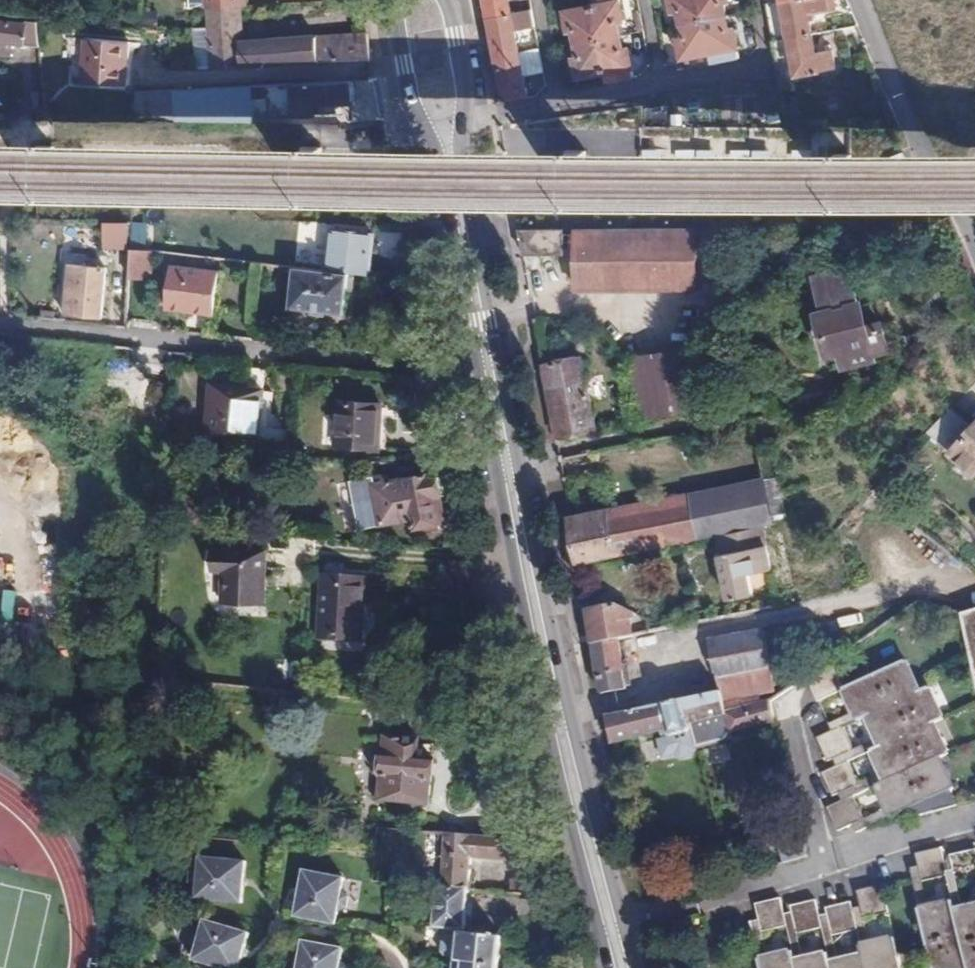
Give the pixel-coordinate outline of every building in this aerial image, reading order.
[(492,19),(513,14),(510,0),(489,0),(492,19)] [(599,40),(622,36),(619,22),(624,21),(619,0),(592,0),(593,7),(599,40)] [(701,0),(673,0),(676,12),(681,11),(683,24),(704,20),(701,0)] [(704,20),(726,16),(724,2),(730,1),(729,0),(701,0),(704,20)] [(813,36),(812,29),(817,28),(816,19),(839,16),(836,0),(802,0),(769,6),(775,42),(813,36)] [(212,71),(375,62),(371,40),(370,35),(278,40),(242,42),(242,26),(241,6),(208,8),(209,28),(212,71)] [(576,31),(578,45),(599,40),(593,7),(567,13),(571,31),(576,31)] [(513,14),(492,19),(499,56),(520,52),(516,32),(535,28),(532,11),(513,14)] [(704,20),(711,54),(739,49),(735,30),(730,31),(726,16),(704,20)] [(42,45),(43,23),(0,18),(0,39),(42,45)] [(713,65),(711,54),(704,20),(683,24),(686,39),(681,40),(687,70),(713,65)] [(242,42),(278,40),(277,24),(242,26),(242,42)] [(198,72),(212,71),(209,28),(197,28),(195,28),(198,72)] [(599,40),(606,75),(618,72),(620,82),(636,79),(630,51),(625,52),(622,36),(599,40)] [(816,54),(813,36),(775,42),(782,80),(835,71),(831,52),(816,54)] [(80,37),(64,37),(65,68),(81,68),(80,37)] [(130,43),(87,37),(81,81),(125,86),(130,43)] [(599,40),(578,45),(581,59),(576,61),(580,80),(606,75),(599,40)] [(499,56),(508,104),(529,100),(524,75),(543,71),(539,48),(520,52),(499,56)] [(357,125),(387,126),(379,83),(272,88),(273,118),(319,116),(318,104),(355,102),(357,125)] [(174,92),(175,107),(198,106),(197,91),(174,92)] [(138,93),(138,123),(176,120),(175,107),(174,92),(138,93)] [(128,221),(104,220),(103,247),(128,248),(128,221)] [(691,230),(577,231),(576,289),(697,291),(698,274),(699,230),(691,230)] [(729,274),(730,230),(699,230),(698,274),(729,274)] [(411,259),(407,238),(336,231),(331,272),(347,274),(372,276),(374,256),(411,259)] [(560,231),(519,231),(523,255),(565,255),(561,231),(560,231)] [(153,255),(128,252),(126,280),(150,282),(153,255)] [(104,272),(69,268),(65,314),(99,318),(104,272)] [(347,274),(331,272),(296,269),(292,306),(344,311),(347,274)] [(817,278),(822,295),(836,290),(843,313),(862,308),(852,269),(817,278)] [(167,311),(175,312),(176,306),(186,308),(185,312),(197,314),(197,308),(220,311),(224,275),(171,270),(167,311)] [(847,367),(892,356),(883,323),(867,327),(862,308),(843,313),(836,290),(822,295),(828,317),(820,319),(830,356),(843,353),(847,367)] [(219,316),(220,311),(197,308),(197,314),(219,316)] [(699,345),(624,359),(636,423),(711,409),(699,345)] [(582,359),(543,366),(556,435),(595,427),(582,359)] [(256,361),(249,360),(248,371),(265,373),(266,362),(256,361)] [(265,373),(248,371),(247,385),(263,387),(265,373)] [(263,387),(247,385),(214,383),(211,433),(259,437),(263,387)] [(382,401),(338,399),(336,443),(379,446),(382,401)] [(955,432),(964,423),(948,410),(926,434),(942,447),(955,432)] [(964,423),(955,432),(942,447),(973,473),(974,471),(974,420),(969,427),(964,423)] [(377,486),(385,532),(418,535),(433,532),(432,525),(440,524),(436,498),(443,496),(440,474),(377,486)] [(440,524),(458,521),(457,514),(451,476),(445,477),(447,496),(443,496),(436,498),(440,524)] [(763,480),(570,518),(578,563),(710,536),(756,527),(771,524),(763,480)] [(756,527),(710,536),(723,597),(749,592),(747,575),(768,570),(764,546),(759,546),(756,527)] [(269,611),(272,559),(219,556),(219,576),(229,577),(227,609),(228,609),(269,611)] [(364,583),(323,582),(321,647),(363,648),(364,583)] [(593,644),(616,639),(634,635),(631,619),(635,618),(635,613),(617,605),(587,611),(593,644)] [(955,613),(974,697),(974,607),(955,613)] [(713,643),(723,691),(763,683),(774,680),(766,632),(713,643)] [(600,685),(602,695),(626,690),(616,639),(593,644),(600,685)] [(902,656),(842,686),(857,717),(865,713),(879,742),(871,746),(886,776),(877,781),(892,811),(952,782),(938,752),(947,748),(932,717),(940,713),(926,683),(918,687),(902,656)] [(830,662),(805,678),(816,699),(842,686),(830,662)] [(763,683),(767,700),(768,702),(777,696),(774,680),(763,683)] [(763,683),(723,691),(727,709),(767,700),(763,683)] [(609,732),(611,743),(658,732),(660,740),(655,741),(659,759),(671,756),(677,760),(689,757),(693,751),(689,730),(689,725),(714,719),(715,726),(729,722),(732,736),(773,722),(768,702),(767,700),(727,709),(723,691),(606,717),(609,732)] [(841,725),(816,737),(827,760),(852,747),(841,725)] [(419,746),(381,743),(380,764),(374,764),(373,784),(380,785),(380,804),(428,807),(432,760),(418,758),(419,746)] [(847,759),(821,771),(832,794),(858,781),(847,759)] [(852,793),(828,806),(838,828),(863,816),(852,793)] [(852,824),(855,831),(886,816),(883,809),(852,824)] [(468,860),(529,863),(526,853),(522,840),(444,835),(440,886),(466,888),(468,860)] [(781,861),(806,853),(801,835),(775,844),(781,861)] [(940,844),(916,850),(921,875),(946,870),(940,844)] [(951,853),(957,879),(974,875),(974,848),(951,853)] [(241,907),(243,866),(199,862),(197,872),(188,876),(187,885),(196,890),(194,903),(241,907)] [(343,883),(303,875),(294,919),(334,927),(337,914),(345,911),(347,901),(341,895),(343,883)] [(882,884),(857,889),(863,917),(888,912),(882,884)] [(462,929),(466,888),(440,886),(435,886),(431,927),(462,929)] [(780,897),(757,902),(763,930),(786,924),(780,897)] [(954,906),(952,897),(918,904),(932,967),(941,967),(966,962),(968,967),(974,967),(974,901),(954,906)] [(815,898),(789,904),(796,933),(821,928),(815,898)] [(850,902),(825,907),(831,935),(856,929),(850,902)] [(247,944),(203,933),(200,942),(189,945),(186,955),(194,963),(193,967),(240,967),(247,944)] [(456,963),(453,964),(453,967),(499,967),(502,941),(460,937),(459,940),(446,939),(440,943),(439,956),(443,962),(456,963)] [(895,939),(860,947),(862,956),(831,963),(828,954),(795,961),(793,953),(760,960),(762,967),(901,967),(895,939)] [(299,949),(295,967),(337,967),(339,958),(299,949)]
